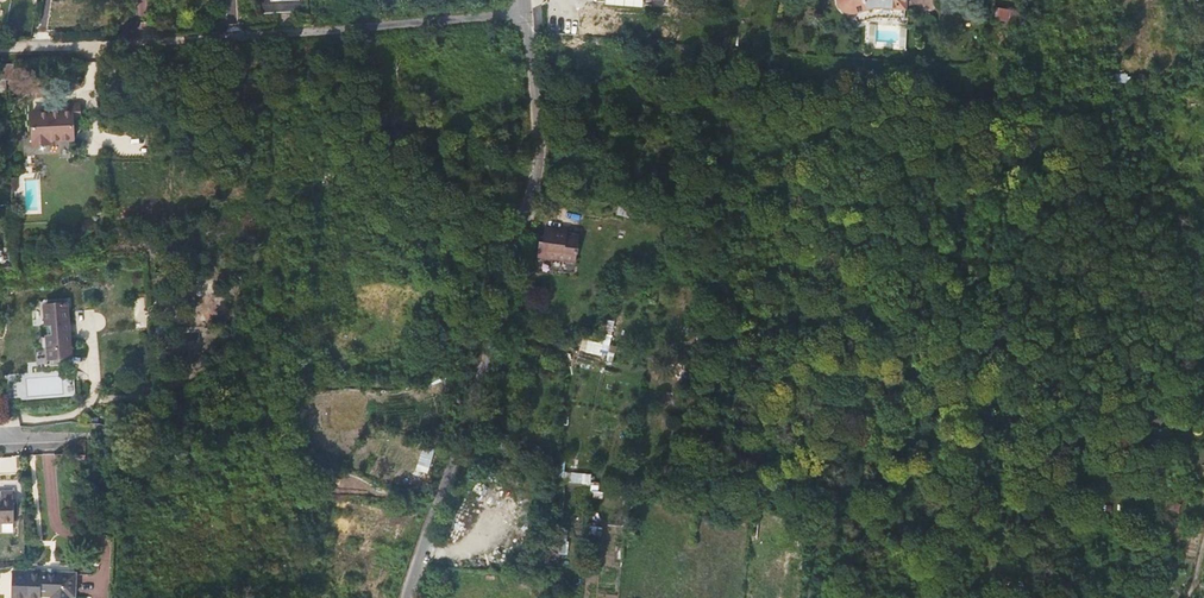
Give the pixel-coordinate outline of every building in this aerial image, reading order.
[(260,10),(299,5),(299,0),(259,0),(260,10)] [(907,0),(837,0),(838,5),(842,10),(847,14),(852,14),(869,10),(880,7),(906,8),(907,0)] [(1017,23),(1019,12),(996,8),(995,19),(1017,23)] [(1116,73),(1115,82),(1128,83),(1128,73),(1116,73)] [(79,103),(57,104),(58,112),(72,111),(72,120),(80,119),(79,103)] [(58,112),(31,113),(32,145),(49,144),(49,141),(73,140),(72,120),(72,111),(58,112)] [(560,226),(548,225),(547,240),(542,239),(540,253),(579,258),(582,233),(560,230),(560,226)] [(66,303),(46,305),(51,366),(72,364),(66,303)] [(602,342),(587,341),(586,353),(609,356),(614,320),(605,319),(602,342)] [(13,466),(14,458),(0,457),(0,469),(2,469),(2,465),(13,466)] [(555,477),(563,478),(565,462),(558,461),(555,477)] [(591,483),(592,473),(565,472),(564,483),(591,483)] [(9,512),(9,489),(0,489),(0,513),(9,512)] [(9,577),(9,586),(9,597),(23,597),(37,597),(38,593),(49,593),(49,597),(66,597),(66,594),(72,594),(73,571),(41,570),(40,567),(27,567),(26,570),(10,569),(9,577)] [(9,577),(0,577),(0,585),(9,586),(9,577)] [(1067,582),(1058,580),(1056,592),(1065,594),(1067,582)]
